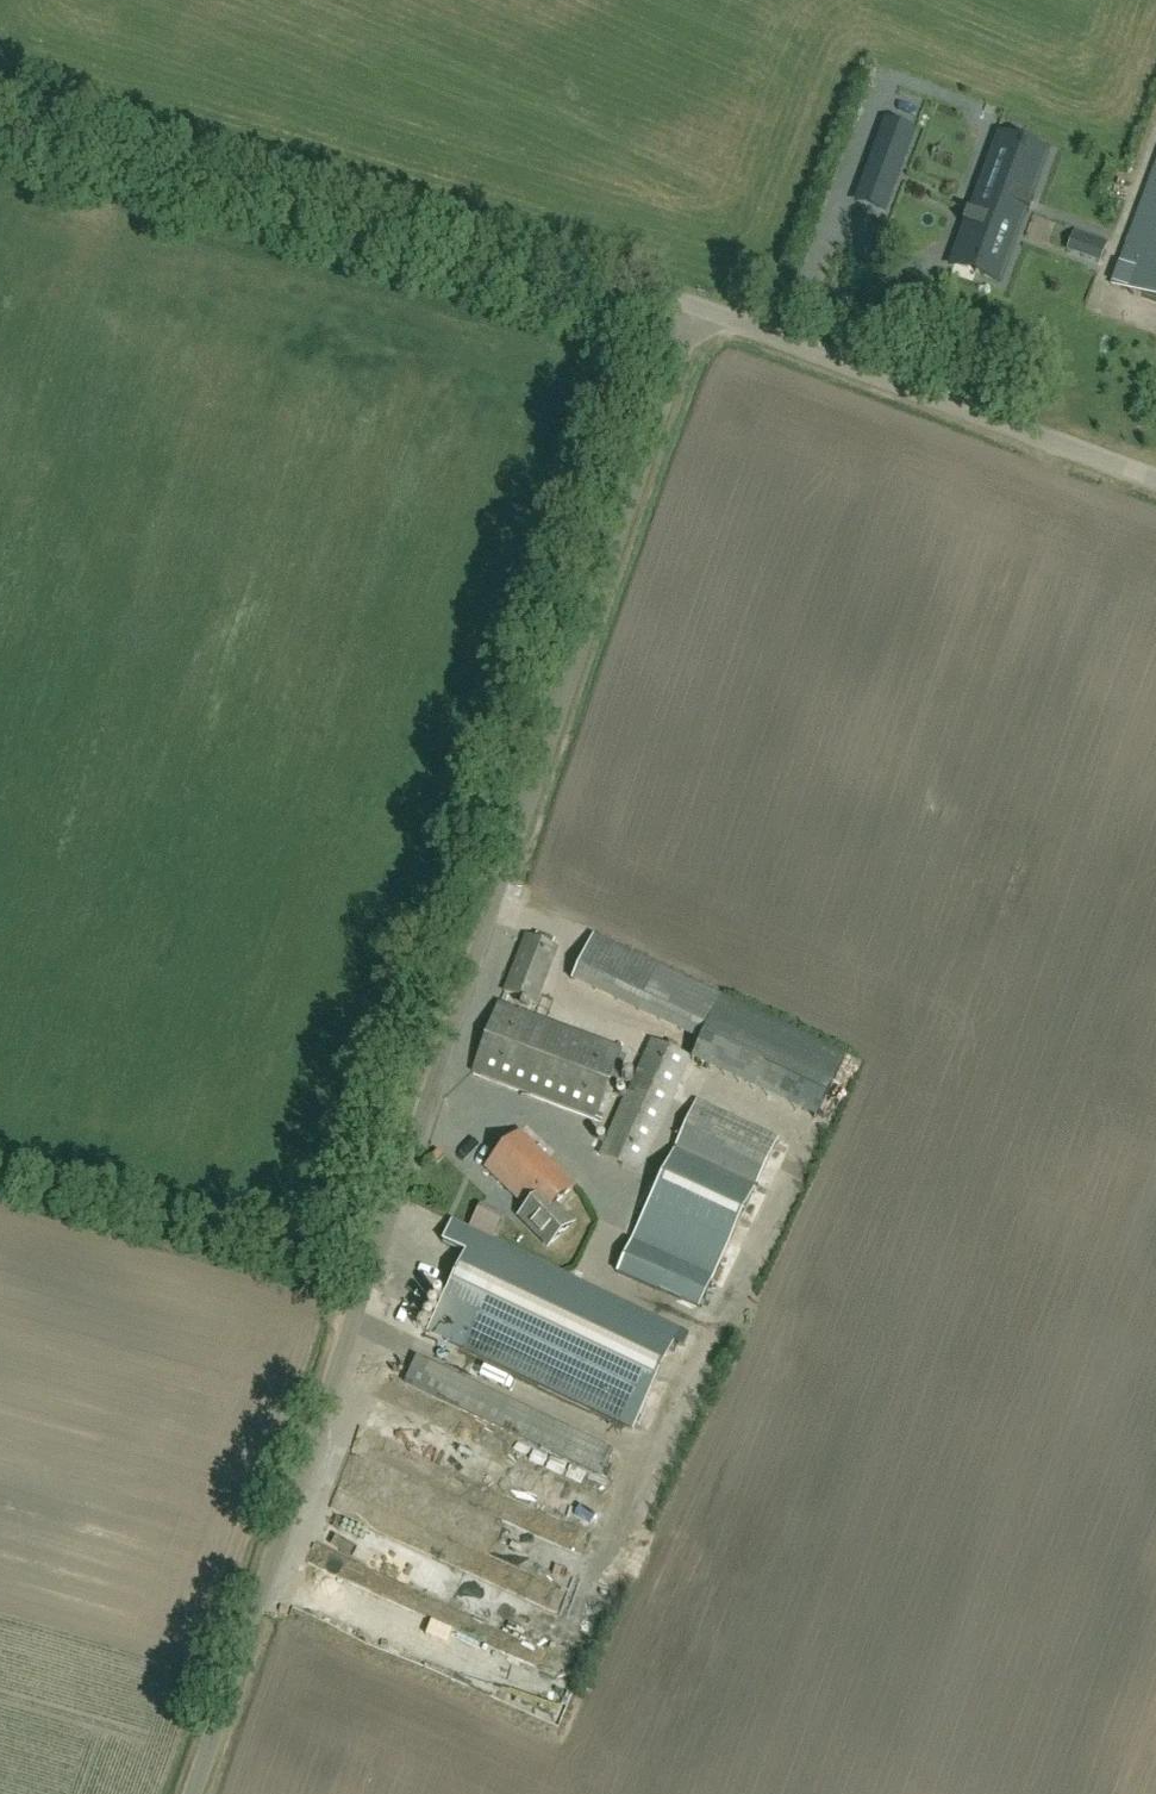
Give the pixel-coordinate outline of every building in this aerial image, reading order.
[(901,135),(948,152),(956,130),(908,114),(901,135)] [(907,151),(879,140),(863,185),(891,196),(907,151)] [(1016,232),(1012,231),(1019,210),(1026,213),(1028,213),(1033,201),(1031,201),(1029,200),(1045,155),(1026,148),(1027,148),(1023,146),(1020,155),(997,147),(972,216),(969,215),(967,214),(963,227),(964,227),(967,228),(958,253),(980,261),(975,274),(997,282),(1016,232)] [(1155,302),(1155,171),(1114,287),(1155,302)] [(1110,270),(1132,205),(1098,193),(1076,258),(1110,270)] [(537,1005),(559,950),(527,937),(505,992),(537,1005)] [(473,1074),(602,1122),(628,1052),(499,1004),(473,1074)] [(601,1156),(638,1173),(689,1058),(674,1052),(676,1047),(668,1043),(666,1048),(651,1041),(601,1156)] [(711,1282),(716,1272),(757,1187),(767,1165),(779,1138),(697,1102),(685,1130),(676,1149),(631,1243),(673,1263),(711,1282)] [(556,1207),(575,1188),(521,1134),(486,1169),(528,1211),(520,1219),(549,1248),(573,1224),(556,1207)] [(451,1329),(449,1333),(483,1349),(479,1358),(629,1431),(678,1332),(591,1289),(492,1241),(454,1222),(444,1242),(466,1253),(452,1284),(434,1320),(451,1329)] [(711,1282),(673,1263),(660,1290),(698,1308),(711,1282)] [(514,1488),(518,1472),(481,1462),(483,1452),(446,1442),(439,1468),(514,1488)] [(493,1588),(491,1600),(521,1604),(523,1592),(493,1588)]
